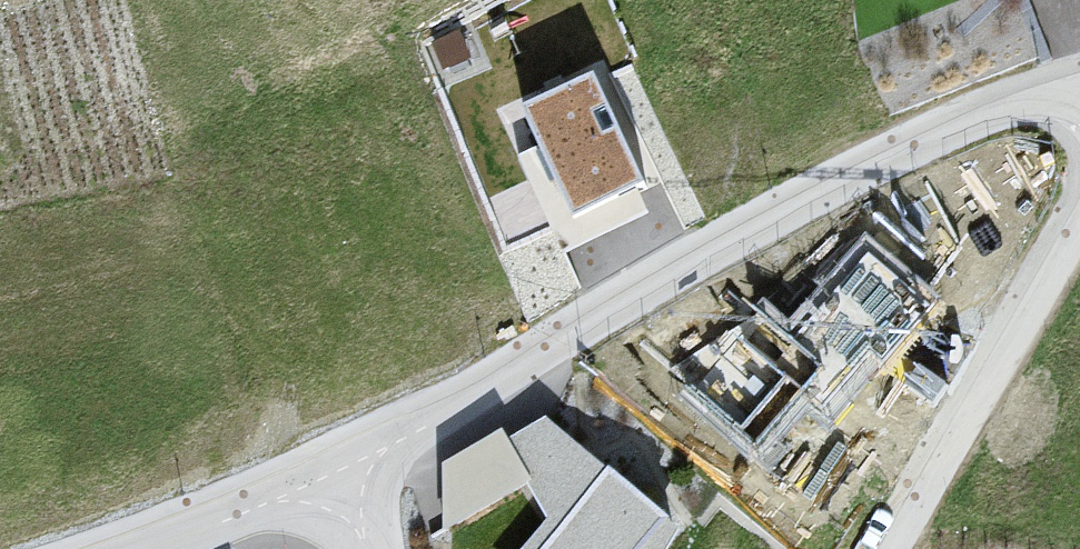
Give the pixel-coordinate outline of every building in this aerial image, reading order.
[(599,62),(515,103),(576,227),(660,186),(599,62)] [(545,548),(669,548),(681,526),(672,519),(544,417),(511,441),(563,528),(545,548)]
